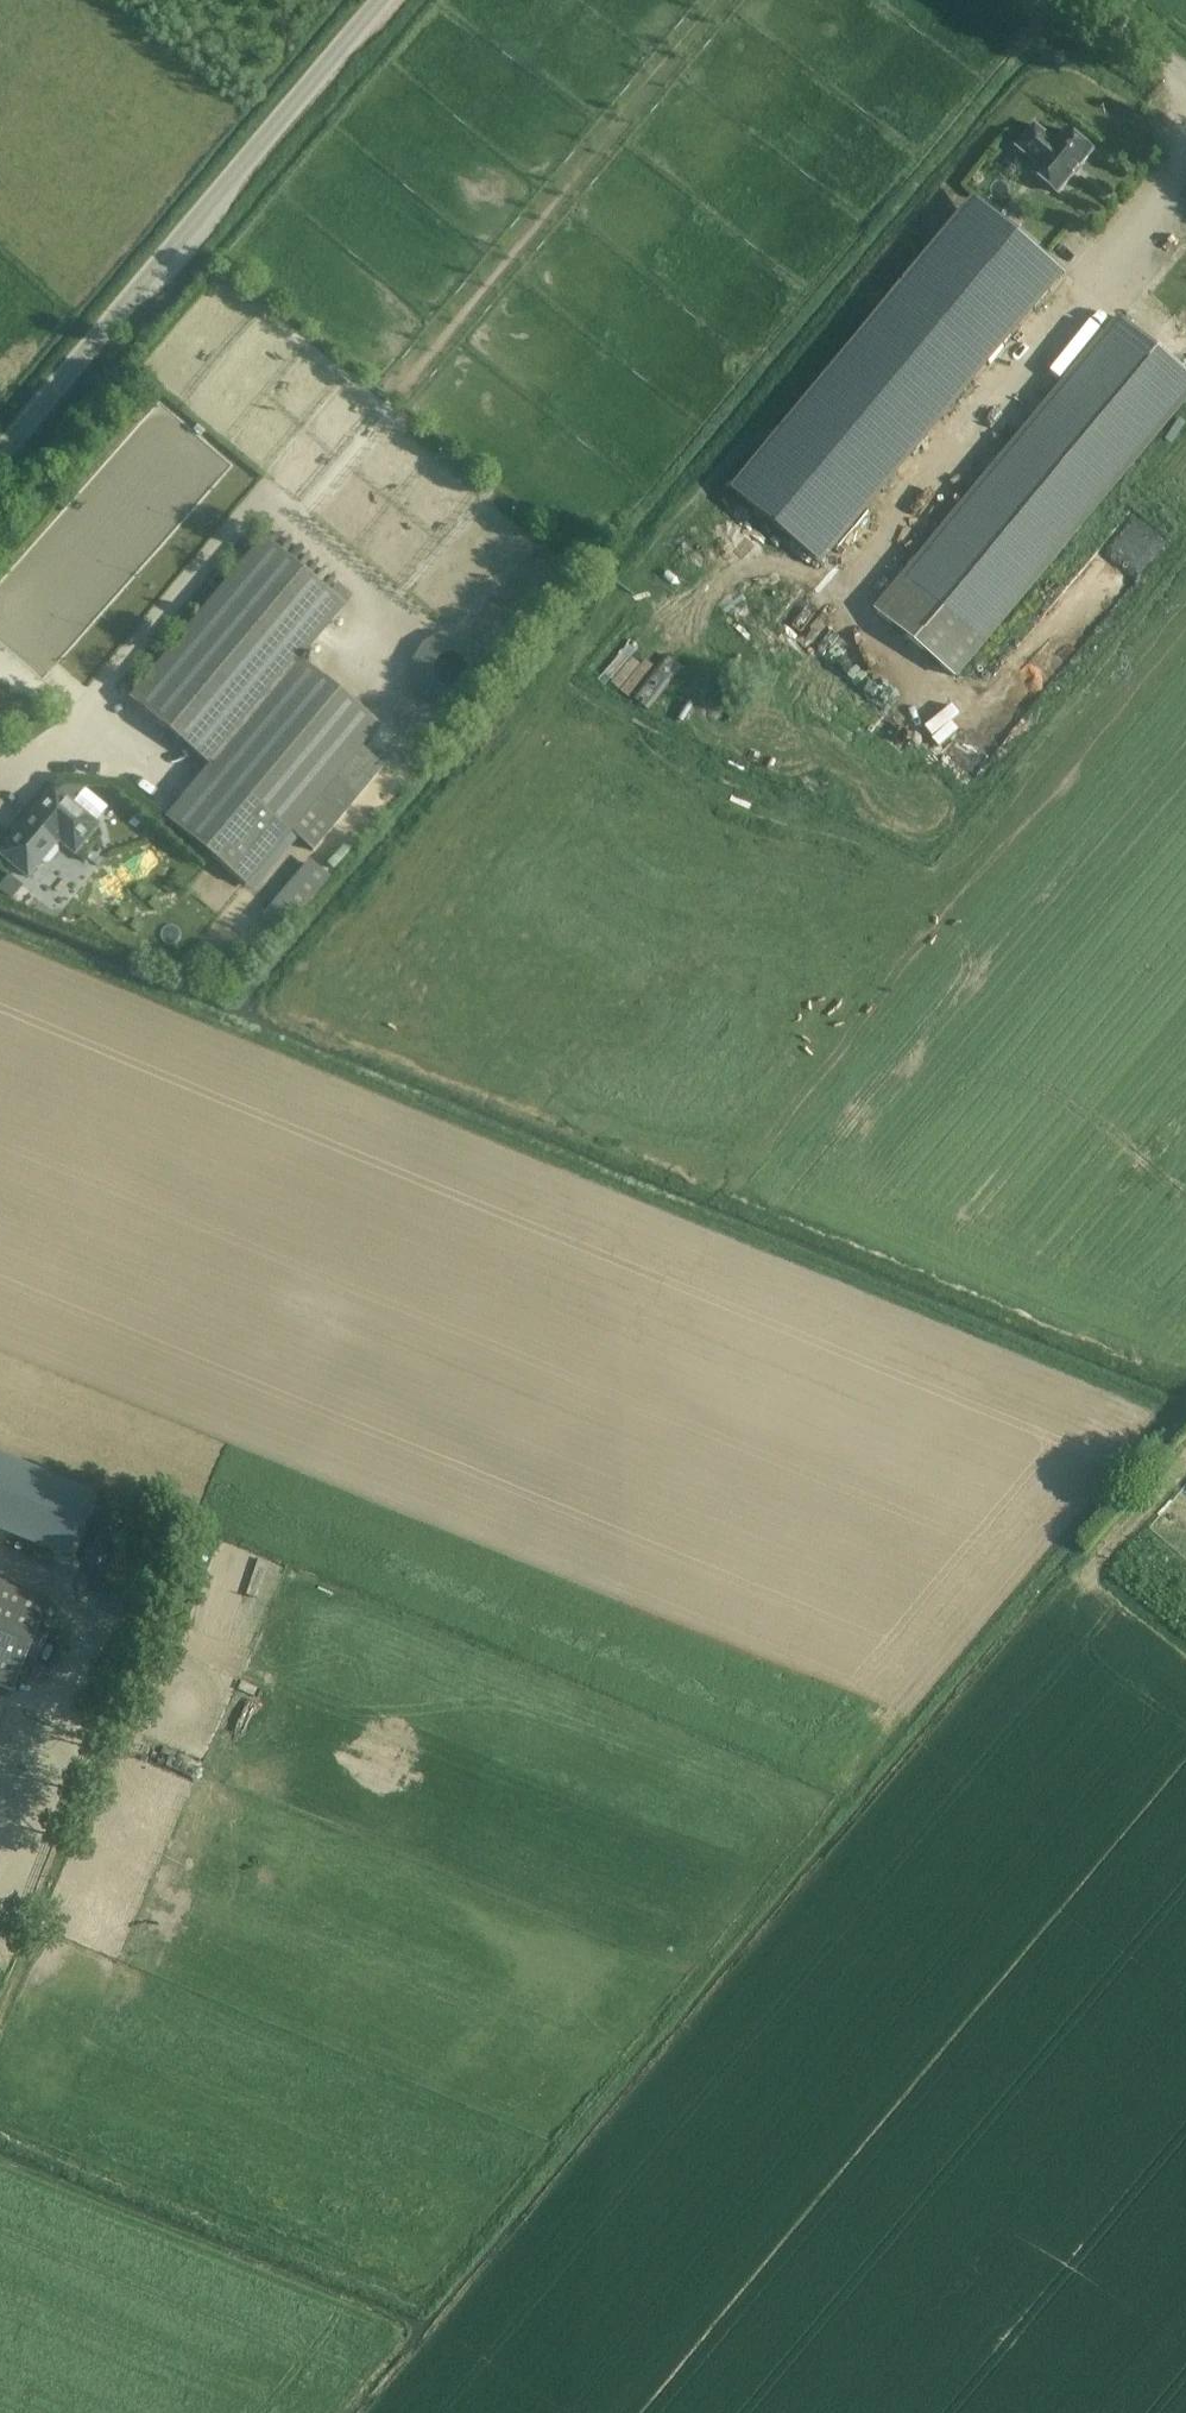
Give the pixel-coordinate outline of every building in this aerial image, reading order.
[(1035,126),(1017,148),(1039,166),(1033,173),(1059,195),(1093,153),(1068,131),(1057,144),(1035,126)] [(876,611),(957,678),(1185,403),(1185,374),(1119,318),(876,611)] [(263,539),(129,699),(209,766),(165,819),(245,886),(261,868),(290,832),(298,839),(313,851),(358,798),(335,779),(361,747),(379,726),(299,660),(344,607),(329,594),(281,554),(263,539)] [(0,854),(0,855),(28,878),(40,863),(43,865),(48,865),(57,854),(57,849),(54,846),(58,841),(75,854),(98,826),(54,789),(0,854)] [(276,911),(263,927),(279,941),(292,924),(291,923),(276,911)] [(73,1539),(95,1481),(0,1444),(0,1511),(73,1539)] [(1122,1563),(1169,1603),(1185,1583),(1185,1485),(1122,1563)] [(12,1692),(48,1604),(0,1584),(0,1687),(12,1692)]
